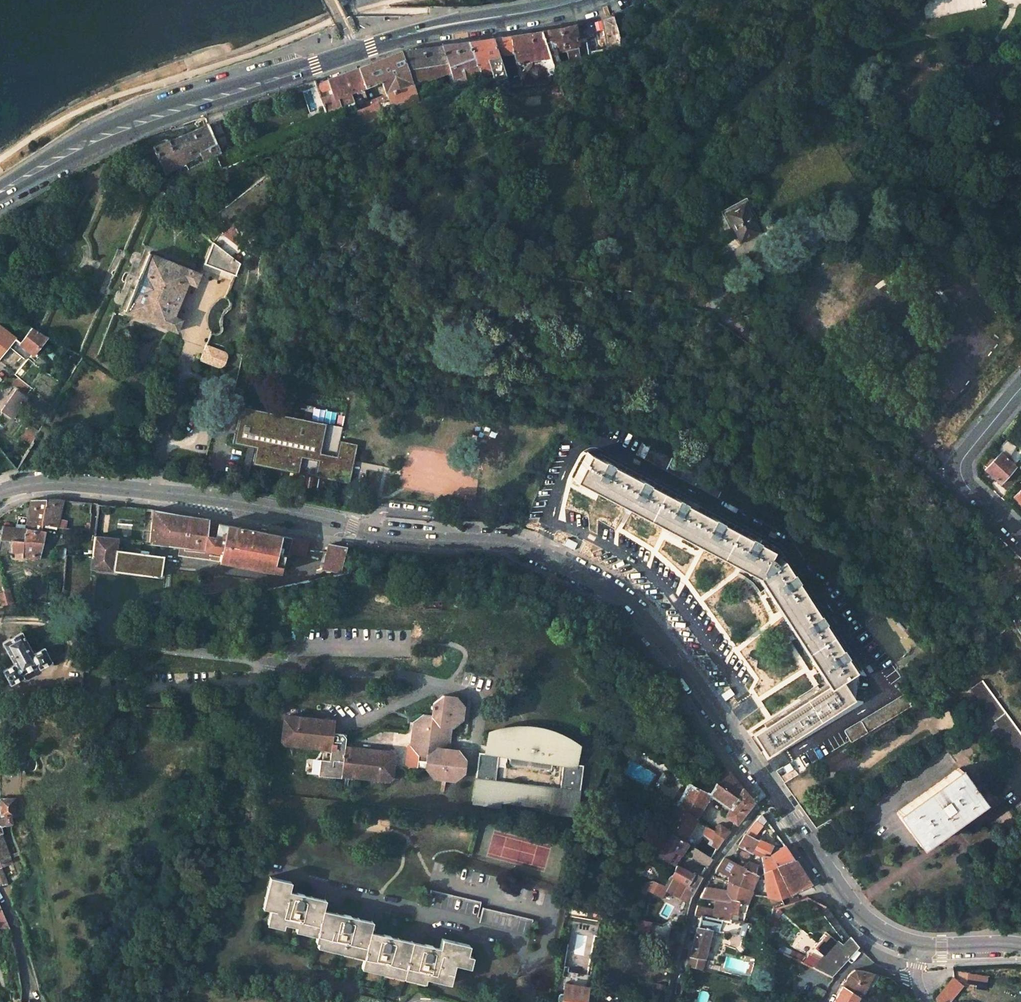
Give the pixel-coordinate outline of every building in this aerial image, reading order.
[(609,41),(622,40),(613,15),(602,18),(609,41)] [(593,56),(587,38),(580,40),(575,25),(564,27),(541,31),(548,58),(552,64),(556,72),(563,69),(562,62),(556,52),(566,50),(569,61),(593,56)] [(481,76),(493,72),(495,81),(505,82),(498,55),(512,53),(518,78),(543,77),(541,66),(540,58),(548,58),(541,31),(468,42),(478,72),(479,72),(481,76)] [(471,75),(478,72),(468,42),(440,46),(450,72),(454,85),(467,81),(466,77),(471,75)] [(413,83),(450,72),(440,46),(401,51),(413,83)] [(413,83),(401,51),(359,68),(365,88),(381,80),(386,95),(392,110),(394,109),(395,112),(418,101),(417,95),(419,94),(419,91),(416,91),(413,83)] [(541,66),(552,64),(548,58),(540,58),(541,66)] [(328,79),(317,83),(320,92),(329,88),(331,94),(322,98),(327,112),(347,106),(354,105),(358,117),(359,116),(361,123),(392,110),(386,95),(365,104),(359,90),(365,88),(359,68),(328,79)] [(981,105),(988,120),(1001,114),(995,99),(981,105)] [(352,118),(358,117),(354,105),(347,106),(352,118)] [(222,154),(208,123),(170,140),(170,138),(154,145),(155,147),(145,151),(161,176),(202,152),(205,161),(222,154)] [(758,232),(743,204),(726,214),(741,241),(758,232)] [(240,234),(234,222),(224,231),(234,239),(240,234)] [(213,241),(205,261),(235,273),(240,262),(213,241)] [(149,251),(125,309),(176,330),(181,319),(173,316),(187,281),(195,284),(200,272),(149,251)] [(31,326),(18,342),(0,327),(0,354),(7,346),(26,361),(46,335),(31,326)] [(227,352),(206,343),(199,358),(221,367),(227,352)] [(28,386),(16,376),(11,382),(23,392),(28,386)] [(26,397),(14,389),(0,409),(0,410),(11,418),(26,397)] [(333,455),(315,452),(321,423),(240,406),(233,443),(255,448),(252,464),(349,484),(352,467),(347,466),(349,460),(353,461),(357,444),(336,440),(333,455)] [(326,437),(338,440),(341,428),(330,425),(326,437)] [(720,499),(726,488),(728,485),(646,439),(638,453),(720,499)] [(601,459),(588,452),(574,479),(588,486),(628,508),(668,529),(704,548),(739,567),(756,576),(773,602),(795,636),(816,668),(828,687),(755,735),(769,756),(792,741),(833,716),(855,702),(841,679),(854,670),(844,655),(845,654),(840,647),(839,648),(821,621),(823,620),(818,612),(816,613),(794,579),(795,578),(790,571),(789,571),(781,558),(778,560),(769,551),(771,550),(757,542),(757,540),(749,536),(748,537),(719,522),(720,521),(712,516),(711,518),(682,502),(683,501),(676,497),(675,498),(646,483),(646,481),(638,477),(637,479),(609,464),(610,462),(602,458),(601,459)] [(1015,469),(999,454),(984,469),(1000,484),(1003,481),(1015,469)] [(1003,481),(1006,484),(1018,472),(1015,469),(1003,481)] [(56,526),(61,500),(54,499),(45,500),(40,524),(56,526)] [(37,544),(38,537),(40,524),(45,500),(30,500),(28,501),(25,529),(1,524),(0,532),(0,538),(13,540),(10,552),(23,554),(23,557),(34,558),(37,544)] [(153,510),(150,543),(179,546),(220,551),(219,560),(273,570),(274,565),(286,567),(289,554),(313,558),(316,542),(223,524),(208,519),(181,515),(153,510)] [(90,556),(89,568),(111,570),(113,550),(115,537),(93,535),(90,556)] [(329,545),(325,568),(341,570),(345,548),(329,545)] [(178,555),(219,560),(220,551),(179,546),(178,555)] [(113,550),(111,570),(159,575),(161,555),(113,550)] [(0,591),(0,601),(9,598),(6,589),(0,591)] [(0,640),(0,642),(11,663),(0,669),(0,670),(7,682),(19,676),(18,672),(34,663),(36,666),(48,659),(41,646),(29,652),(18,630),(0,640)] [(984,680),(972,689),(1020,757),(1020,732),(984,680)] [(923,703),(916,690),(907,695),(914,708),(923,703)] [(408,722),(406,744),(402,747),(399,764),(410,766),(412,754),(421,755),(420,766),(428,775),(447,778),(458,770),(460,759),(453,750),(445,749),(448,725),(457,718),(459,705),(452,697),(440,695),(428,705),(427,715),(418,714),(408,722)] [(847,731),(854,744),(914,708),(907,695),(847,731)] [(279,743),(324,749),(322,760),(314,760),(312,776),(334,778),(335,776),(378,782),(385,778),(386,757),(380,753),(337,748),(338,732),(326,730),(327,719),(281,713),(278,719),(276,740),(279,743)] [(622,733),(629,736),(635,721),(627,718),(622,733)] [(111,732),(96,738),(98,744),(113,739),(111,732)] [(476,754),(469,804),(497,808),(497,805),(547,811),(546,814),(573,817),(580,766),(572,765),(573,751),(562,744),(548,739),(526,734),(506,734),(486,737),(484,755),(476,754)] [(710,801),(712,797),(714,799),(731,809),(726,816),(737,825),(753,804),(754,801),(734,776),(728,768),(717,788),(705,793),(691,784),(678,806),(699,820),(710,801)] [(982,804),(958,770),(901,811),(925,845),(982,804)] [(8,823),(7,817),(10,816),(11,797),(0,796),(0,825),(8,823)] [(685,843),(699,820),(678,806),(663,830),(685,843)] [(762,828),(756,822),(747,834),(754,838),(762,828)] [(724,838),(729,832),(720,824),(714,831),(724,838)] [(836,824),(827,830),(832,838),(840,832),(836,824)] [(714,831),(708,827),(703,834),(717,844),(716,845),(719,847),(724,838),(714,831)] [(656,841),(665,846),(659,856),(672,863),(676,863),(678,862),(682,856),(684,853),(688,845),(685,843),(663,830),(656,841)] [(754,838),(747,834),(739,847),(752,854),(762,857),(769,854),(772,846),(754,838)] [(8,862),(0,838),(0,865),(8,862)] [(763,872),(766,899),(779,901),(813,886),(786,846),(769,854),(762,857),(763,872)] [(695,849),(690,857),(707,867),(708,866),(712,860),(695,849)] [(749,855),(739,850),(736,857),(746,861),(749,855)] [(759,875),(755,874),(759,866),(749,862),(743,867),(734,863),(724,861),(716,872),(728,877),(727,883),(752,895),(759,875)] [(672,877),(688,886),(685,891),(693,896),(702,879),(701,876),(696,873),(694,875),(676,865),(670,876),(672,877)] [(690,904),(693,896),(685,891),(688,886),(672,877),(665,890),(690,904)] [(275,880),(270,879),(262,911),(266,912),(275,880)] [(291,884),(275,880),(266,912),(270,913),(275,914),(273,923),(284,925),(296,928),(317,933),(316,939),(315,943),(318,943),(339,948),(343,949),(364,954),(363,960),(361,965),(425,980),(443,984),(446,973),(452,975),(454,965),(464,968),(467,957),(469,946),(442,939),(440,950),(438,958),(431,956),(433,947),(426,946),(425,951),(389,943),(391,938),(384,936),(382,941),(368,938),(369,933),(370,928),(350,923),(351,919),(348,918),(344,917),(343,922),(322,917),(323,912),(324,907),(304,902),(305,897),(302,896),(298,895),(296,902),(287,900),(289,893),(291,884)] [(727,883),(726,889),(725,894),(725,904),(748,906),(752,895),(727,883)] [(725,894),(708,889),(705,888),(700,899),(711,902),(725,904),(725,894)] [(482,903),(431,892),(427,907),(478,919),(482,903)] [(298,895),(289,893),(287,900),(296,902),(298,895)] [(326,902),(305,897),(304,902),(324,907),(326,902)] [(709,909),(698,906),(694,916),(700,917),(720,921),(721,916),(743,922),(749,906),(748,906),(725,904),(711,902),(709,909)] [(9,928),(7,922),(4,915),(0,908),(0,929),(9,928)] [(533,920),(483,909),(479,924),(530,935),(533,920)] [(344,917),(323,912),(322,917),(343,922),(344,917)] [(282,931),(284,925),(273,923),(275,914),(270,913),(266,927),(282,931)] [(690,957),(704,961),(712,931),(739,938),(743,922),(721,916),(720,921),(700,917),(690,957)] [(371,924),(351,919),(350,923),(370,928),(371,924)] [(294,933),(316,939),(317,933),(296,928),(294,933)] [(384,936),(369,933),(368,938),(382,941),(384,936)] [(426,946),(391,938),(389,943),(425,951),(426,946)] [(853,939),(845,949),(838,943),(815,970),(831,977),(858,946),(853,939)] [(318,943),(316,948),(338,954),(339,948),(318,943)] [(437,949),(433,947),(431,956),(438,958),(440,950),(437,949)] [(341,954),(363,960),(364,954),(343,949),(341,954)] [(464,968),(474,970),(478,959),(467,957),(464,968)] [(361,965),(360,969),(424,985),(425,980),(361,965)] [(850,975),(842,986),(859,996),(868,981),(872,983),(877,975),(872,974),(856,970),(850,975)] [(449,985),(452,975),(446,973),(443,984),(449,985)] [(949,1001),(962,984),(954,977),(939,998),(938,1001),(939,1001),(949,1001)] [(564,985),(561,1001),(587,1001),(589,989),(564,985)] [(859,996),(842,986),(834,1001),(856,1001),(859,996)]
